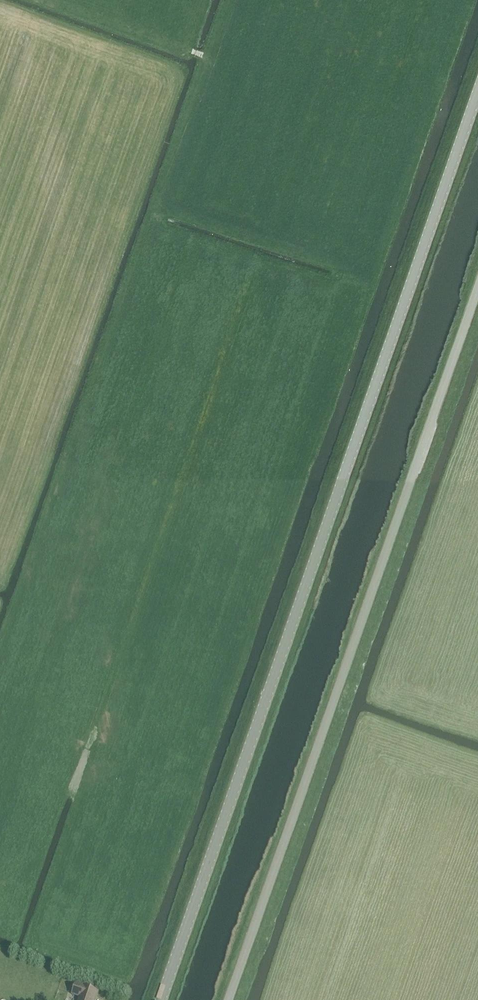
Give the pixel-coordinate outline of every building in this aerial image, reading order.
[(99,993),(84,987),(84,985),(75,982),(71,995),(78,998),(77,999),(96,999),(99,993)]
